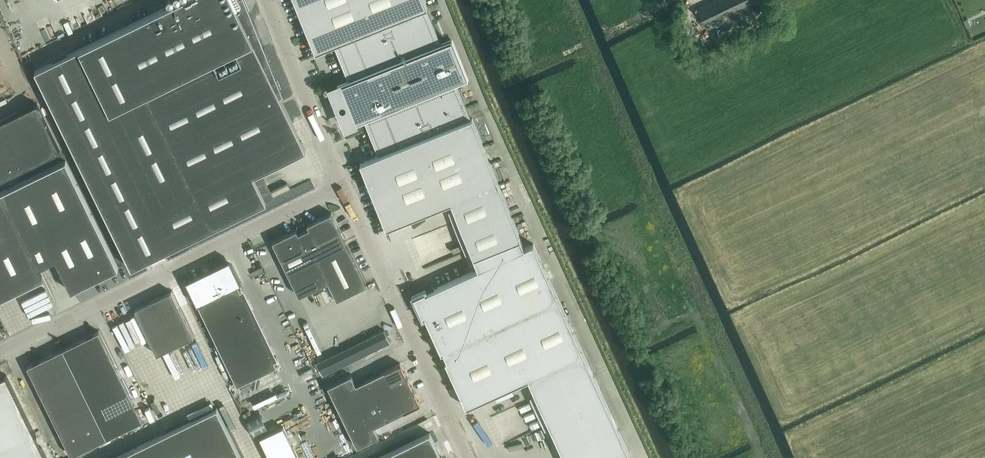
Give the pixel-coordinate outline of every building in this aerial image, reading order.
[(131,267),(266,201),(253,175),(306,149),(279,95),(283,93),(246,0),(177,0),(35,70),(131,267)] [(521,239),(472,118),(471,118),(456,81),(466,77),(451,39),(441,44),(426,7),(427,7),(425,0),(295,0),(315,52),(334,44),(349,81),(339,84),(354,122),(364,119),(378,155),(360,162),(386,228),(451,202),(478,268),(426,292),(425,290),(413,296),(423,316),(425,316),(441,352),(443,351),(447,359),(445,360),(466,407),(528,378),(565,457),(618,457),(629,453),(534,243),(524,247),(521,239)] [(697,7),(705,25),(757,0),(712,0),(697,7)] [(61,26),(65,37),(74,33),(70,22),(61,26)] [(13,42),(22,38),(20,34),(12,37),(13,42)] [(0,121),(0,179),(61,151),(37,103),(0,121)] [(65,160),(1,192),(38,267),(56,259),(70,287),(112,267),(114,270),(118,268),(65,160)] [(42,275),(38,267),(1,192),(0,192),(0,296),(42,275)] [(331,212),(307,224),(309,227),(298,232),(297,229),(272,241),(299,295),(328,281),(337,299),(367,284),(331,212)] [(439,238),(443,245),(450,241),(447,234),(439,238)] [(230,259),(186,280),(197,304),(199,303),(237,284),(241,283),(232,264),(230,259)] [(199,303),(198,304),(237,385),(277,366),(237,284),(199,303)] [(171,290),(135,308),(157,354),(193,336),(171,290)] [(390,342),(384,329),(316,362),(323,375),(390,342)] [(64,347),(27,366),(43,396),(57,425),(72,455),(108,437),(143,419),(128,390),(99,330),(64,347)] [(391,384),(407,376),(400,362),(385,370),(391,384)] [(394,390),(391,384),(385,370),(368,378),(377,399),(394,390)] [(6,374),(0,377),(0,457),(47,457),(6,374)] [(361,407),(351,387),(356,384),(351,374),(328,385),(342,416),(361,407)] [(391,384),(394,390),(398,397),(413,389),(407,376),(391,384)] [(377,399),(368,378),(356,384),(351,387),(361,407),(377,399)] [(398,397),(404,410),(420,403),(413,389),(398,397)] [(377,399),(387,419),(404,410),(398,397),(394,390),(377,399)] [(377,399),(361,407),(370,427),(374,425),(387,419),(377,399)] [(370,427),(361,407),(342,416),(357,446),(379,435),(374,425),(370,427)] [(218,409),(115,457),(241,457),(218,409)] [(269,430),(260,411),(246,418),(256,437),(269,430)] [(270,457),(299,457),(283,426),(260,437),(270,457)] [(536,431),(520,438),(524,447),(540,440),(536,431)] [(430,432),(376,457),(442,457),(430,432)]
